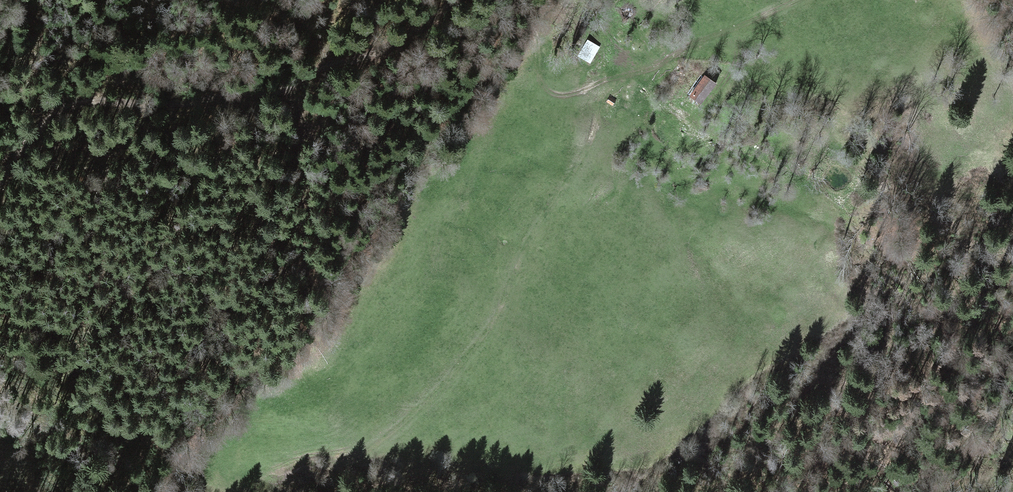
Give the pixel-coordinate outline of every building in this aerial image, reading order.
[(590,62),(600,45),(586,37),(576,55),(590,62)] [(704,72),(687,92),(700,102),(717,82),(704,72)]
